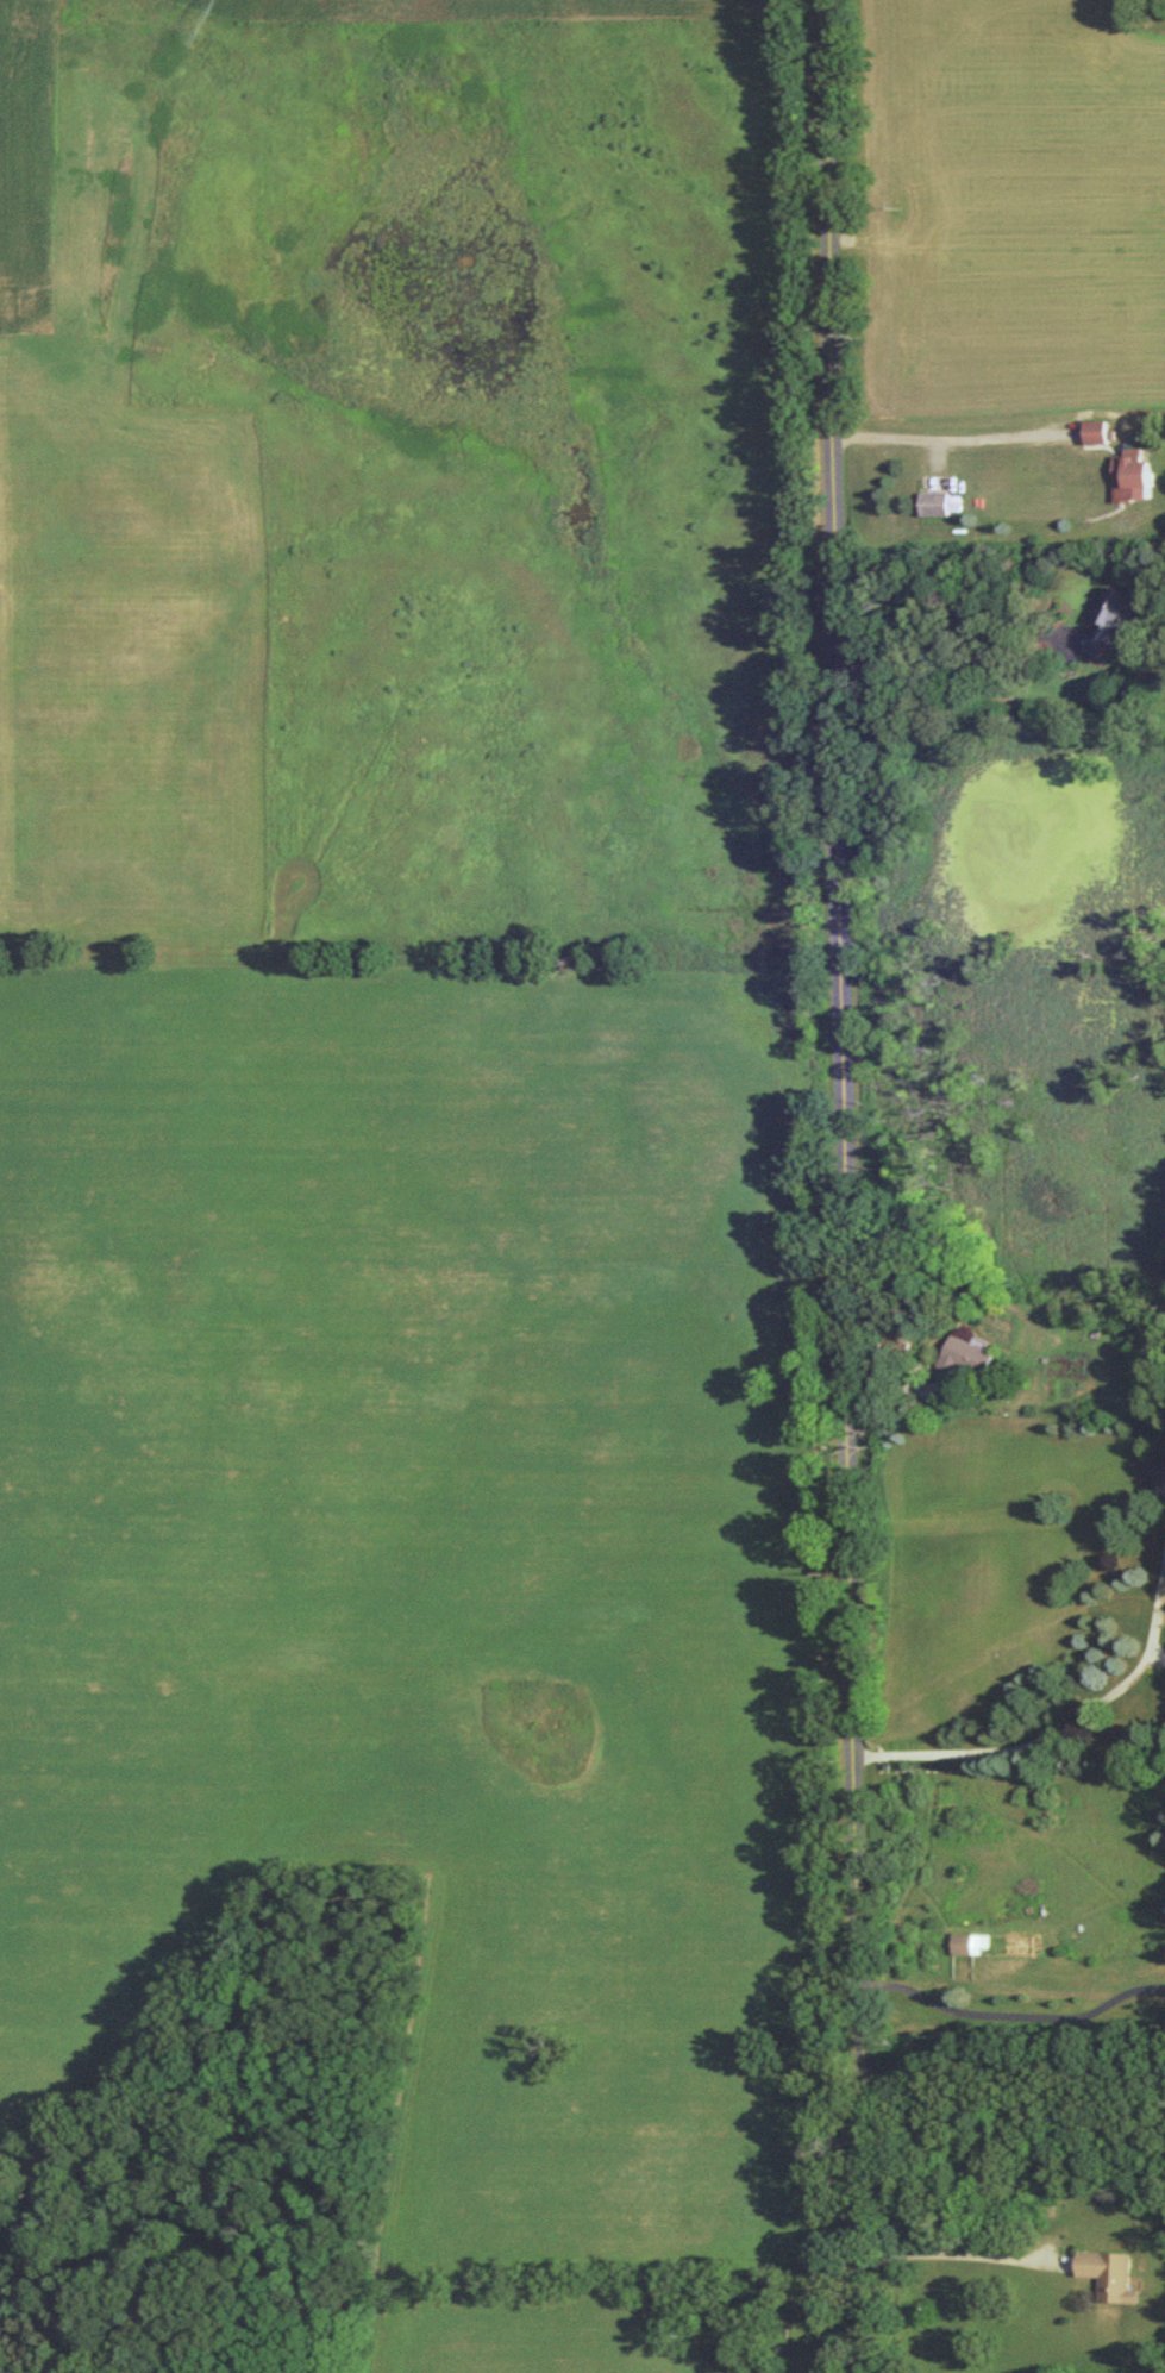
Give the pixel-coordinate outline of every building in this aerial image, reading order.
[(1109,419),(1087,419),(1088,442),(1110,442),(1109,419)] [(1135,626),(1144,599),(1105,586),(1084,653),(1105,659),(1118,621),(1135,626)] [(999,1350),(953,1334),(942,1367),(960,1373),(962,1368),(990,1377),(999,1350)] [(985,1933),(952,1932),(952,1953),(985,1954),(985,1933)] [(1133,2252),(1081,2250),(1080,2275),(1102,2276),(1101,2301),(1141,2302),(1141,2288),(1132,2288),(1133,2252)]
